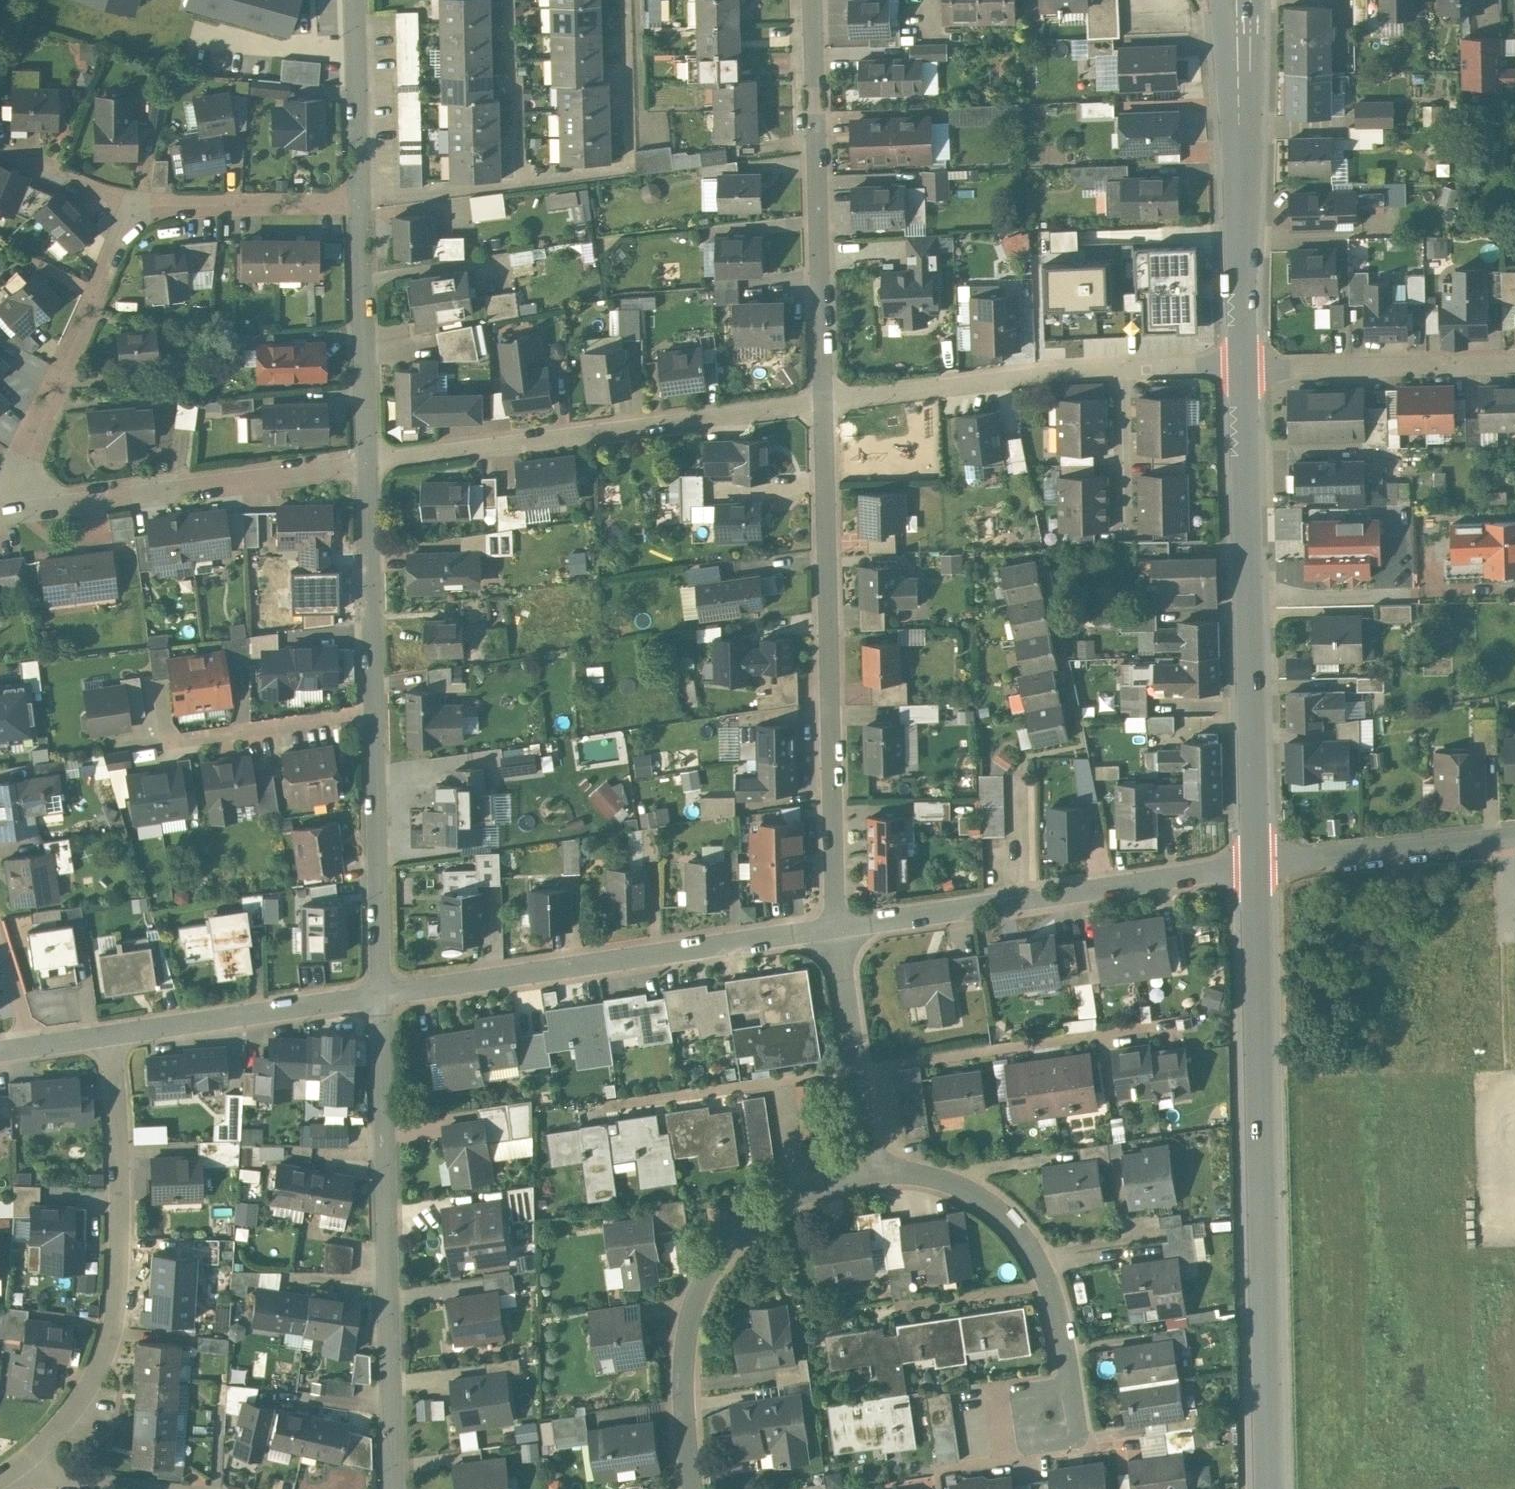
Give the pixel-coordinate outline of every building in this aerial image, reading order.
[(132,9),(134,0),(101,0),(132,9)] [(183,2),(288,32),(298,0),(184,0),(183,2)] [(442,23),(492,21),(491,0),(441,0),(442,23)] [(661,20),(662,0),(653,0),(652,20),(661,20)] [(700,0),(689,0),(689,1),(689,25),(688,25),(688,26),(701,26),(701,25),(700,0)] [(701,25),(738,24),(737,0),(700,0),(701,25)] [(890,0),(850,1),(851,36),(870,35),(891,35),(891,33),(890,0)] [(989,0),(944,0),(944,20),(989,19),(989,0)] [(1016,0),(989,0),(989,19),(1016,19),(1016,0)] [(1042,17),(1044,17),(1044,15),(1064,14),(1064,7),(1086,6),(1099,6),(1098,0),(1041,0),(1042,17)] [(1086,6),(1088,38),(1113,37),(1120,37),(1118,0),(1098,0),(1099,6),(1086,6)] [(1354,28),(1382,27),(1381,16),(1381,0),(1353,0),(1354,28)] [(1381,16),(1414,16),(1414,0),(1381,0),(1381,16)] [(1439,1),(1460,1),(1461,12),(1482,11),(1481,0),(1439,0),(1439,1)] [(602,4),(552,6),(552,32),(603,30),(602,4)] [(1328,6),(1288,6),(1289,72),(1329,72),(1329,37),(1333,37),(1333,25),(1329,25),(1328,6)] [(419,12),(396,12),(396,24),(419,23),(419,12)] [(492,21),(442,23),(442,49),(493,47),(492,21)] [(419,35),(419,23),(396,24),(397,35),(419,35)] [(738,24),(701,25),(701,26),(702,53),(739,52),(738,24)] [(603,30),(552,32),(553,58),(603,56),(603,30)] [(891,35),(870,35),(870,47),(901,46),(900,33),(891,33),(891,35)] [(419,35),(397,35),(397,47),(419,47),(419,35)] [(1113,37),(1088,38),(1089,57),(1096,56),(1114,56),(1114,49),(1113,37)] [(1502,38),(1461,39),(1462,86),(1502,86),(1503,84),(1502,68),(1502,67),(1502,38)] [(937,44),(911,45),(911,60),(922,60),(938,59),(937,44)] [(947,44),(937,44),(938,59),(947,59),(947,44)] [(1176,46),(1119,49),(1114,49),(1114,56),(1096,56),(1097,89),(1121,88),(1121,89),(1178,86),(1176,46)] [(420,58),(419,47),(397,47),(397,59),(420,58)] [(493,47),(442,49),(443,75),(493,73),(493,47)] [(739,80),(739,52),(702,53),(702,82),(739,81),(739,80)] [(702,82),(702,53),(688,53),(689,83),(702,83),(702,82)] [(603,56),(553,58),(554,84),(610,82),(604,82),(603,56)] [(282,61),(260,58),(258,79),(280,81),(282,61)] [(320,62),(282,58),(282,61),(280,81),(288,82),(318,84),(320,62)] [(420,58),(397,59),(398,70),(420,70),(420,58)] [(900,59),(859,60),(859,61),(861,61),(862,70),(860,70),(860,94),(880,94),(880,90),(896,90),(895,72),(900,72),(900,60),(900,59)] [(911,60),(900,60),(900,72),(895,72),(896,90),(880,90),(880,94),(882,94),(886,96),(891,94),(901,93),(905,95),(909,93),(923,93),(922,60),(911,60)] [(1502,68),(1503,84),(1514,84),(1514,68),(1502,68)] [(38,69),(12,69),(12,88),(38,89),(38,69)] [(420,81),(420,70),(398,70),(398,82),(420,81)] [(1332,72),(1334,115),(1348,114),(1346,71),(1332,72)] [(1329,72),(1289,72),(1289,116),(1329,116),(1329,72)] [(493,73),(443,75),(444,101),(494,100),(494,99),(493,73)] [(258,79),(254,79),(252,93),(286,96),(288,82),(280,81),(258,79)] [(739,81),(702,82),(702,83),(717,82),(718,110),(755,109),(754,79),(739,80),(739,81)] [(420,81),(398,82),(398,93),(421,93),(420,81)] [(610,82),(554,84),(554,85),(561,84),(561,110),(611,108),(610,82)] [(12,88),(11,88),(10,130),(23,130),(23,126),(57,127),(57,89),(38,89),(12,88)] [(421,93),(398,93),(398,105),(421,105),(421,93)] [(225,94),(195,99),(196,101),(198,101),(202,121),(199,121),(201,135),(218,133),(231,131),(225,94)] [(247,95),(229,94),(225,94),(231,131),(245,128),(247,95)] [(127,100),(98,99),(97,120),(126,121),(127,100)] [(494,100),(444,101),(444,102),(450,102),(450,127),(501,125),(500,99),(494,99),(494,100)] [(321,100),(286,101),(286,108),(272,108),(273,141),(287,141),(287,142),(280,142),(280,144),(308,143),(307,141),(322,141),(321,100)] [(1113,100),(1080,102),(1081,118),(1114,116),(1113,100)] [(165,104),(152,101),(148,125),(161,127),(165,104)] [(1392,103),(1357,103),(1357,127),(1373,126),(1373,127),(1392,127),(1392,103)] [(421,105),(398,105),(399,117),(421,117),(421,105)] [(971,106),(949,107),(950,118),(971,117),(971,106)] [(561,110),(560,110),(561,136),(611,135),(611,108),(561,110)] [(755,109),(718,110),(719,139),(756,138),(755,109)] [(1178,112),(1120,114),(1120,117),(1126,117),(1127,149),(1121,149),(1122,152),(1157,150),(1180,149),(1178,112)] [(421,117),(399,117),(399,129),(421,128),(421,117)] [(97,120),(94,120),(94,156),(136,157),(136,121),(126,121),(97,120)] [(929,120),(853,122),(854,162),(931,159),(929,120)] [(501,125),(450,127),(451,153),(501,151),(501,125)] [(1357,127),(1349,127),(1349,139),(1356,139),(1373,138),(1373,127),(1373,126),(1357,127)] [(421,128),(399,129),(399,140),(422,140),(421,128)] [(201,135),(181,139),(187,173),(224,166),(218,133),(201,135)] [(611,135),(561,136),(561,163),(612,161),(611,135)] [(1331,138),(1290,139),(1290,174),(1332,172),(1331,138)] [(1373,138),(1356,139),(1357,148),(1373,148),(1373,138)] [(422,140),(399,140),(400,152),(422,151),(422,140)] [(671,145),(659,147),(662,170),(674,169),(671,145)] [(659,147),(648,148),(651,172),(662,170),(659,147)] [(648,148),(636,150),(637,174),(651,172),(648,148)] [(726,148),(700,151),(701,165),(728,162),(726,148)] [(1180,149),(1157,150),(1157,162),(1180,161),(1180,149)] [(422,151),(400,152),(400,164),(422,163),(422,151)] [(501,151),(451,153),(452,180),(502,178),(501,151)] [(167,159),(155,159),(150,185),(167,185),(167,159)] [(728,162),(701,165),(703,178),(719,177),(719,175),(739,175),(737,161),(728,162)] [(422,163),(400,164),(400,175),(422,175),(422,163)] [(1128,164),(1096,165),(1097,181),(1108,181),(1108,180),(1128,179),(1128,164)] [(0,165),(0,209),(12,213),(26,178),(26,176),(0,165)] [(947,170),(924,171),(926,199),(948,198),(947,170)] [(422,175),(400,175),(400,187),(423,186),(422,175)] [(739,175),(719,175),(719,177),(719,190),(720,209),(762,208),(761,175),(743,175),(739,175)] [(1178,178),(1141,179),(1142,214),(1179,213),(1178,178)] [(1128,179),(1108,180),(1108,181),(1108,215),(1142,214),(1141,179),(1128,179)] [(1391,204),(1410,203),(1409,180),(1390,181),(1391,204)] [(1371,206),(1370,182),(1352,183),(1352,207),(1355,207),(1371,206)] [(1384,206),(1384,182),(1370,182),(1371,206),(1384,206)] [(1352,183),(1333,183),(1333,192),(1334,214),(1347,214),(1348,226),(1354,226),(1354,224),(1354,217),(1356,217),(1355,207),(1352,207),(1352,183)] [(905,187),(853,188),(854,225),(906,224),(905,187)] [(575,207),(577,231),(593,230),(591,188),(549,190),(550,208),(575,207)] [(56,190),(34,211),(48,225),(70,204),(56,190)] [(477,220),(510,214),(506,190),(472,196),(477,220)] [(720,209),(719,190),(707,191),(708,209),(720,209)] [(1333,192),(1291,194),(1292,228),(1334,226),(1334,214),(1333,192)] [(70,204),(48,225),(72,250),(95,228),(70,204)] [(1348,226),(1347,214),(1334,214),(1334,226),(1348,226)] [(430,215),(395,216),(397,256),(431,255),(431,242),(437,242),(437,239),(436,224),(430,224),(430,215)] [(1008,252),(1033,247),(1030,231),(1005,236),(1008,252)] [(936,235),(907,236),(908,263),(910,263),(910,273),(931,272),(930,270),(937,270),(936,235)] [(1436,254),(1449,254),(1449,237),(1436,237),(1436,254)] [(464,238),(437,239),(437,242),(431,242),(431,255),(440,255),(440,259),(465,258),(464,238)] [(762,238),(717,238),(718,274),(718,275),(739,274),(763,274),(762,238)] [(217,240),(180,243),(181,251),(182,251),(184,272),(213,270),(217,240)] [(585,270),(602,268),(598,240),(582,242),(585,270)] [(279,241),(240,241),(240,275),(279,275),(279,241)] [(317,241),(279,241),(279,275),(317,275),(317,241)] [(1134,248),(1136,291),(1136,300),(1142,299),(1142,310),(1143,334),(1178,333),(1185,332),(1199,332),(1198,320),(1197,290),(1199,290),(1197,246),(1149,248),(1134,248)] [(1336,249),(1292,251),(1293,292),(1338,290),(1338,269),(1336,269),(1336,249)] [(532,250),(510,253),(512,265),(534,262),(532,250)] [(181,251),(144,255),(148,298),(186,294),(184,272),(182,251),(181,251)] [(1112,269),(1055,271),(1057,324),(1114,322),(1112,269)] [(1484,269),(1456,269),(1456,301),(1485,301),(1484,270),(1484,269)] [(1502,271),(1501,270),(1484,270),(1485,301),(1486,301),(1502,301),(1501,271),(1502,271)] [(16,271),(1,285),(10,295),(25,280),(16,271)] [(468,271),(412,279),(418,320),(418,322),(438,319),(438,318),(474,313),(468,271)] [(1501,271),(1502,301),(1502,304),(1514,304),(1514,271),(1502,271),(1501,271)] [(59,299),(34,272),(25,280),(10,295),(9,296),(34,322),(35,322),(59,299)] [(931,272),(910,273),(910,275),(903,275),(903,273),(887,274),(886,274),(884,274),(884,276),(886,311),(885,311),(886,313),(888,313),(902,312),(902,322),(902,324),(905,324),(923,323),(923,324),(925,324),(925,321),(924,311),(937,311),(936,292),(931,293),(931,272)] [(1368,272),(1349,272),(1349,305),(1365,305),(1365,304),(1369,304),(1368,283),(1368,272)] [(739,287),(739,274),(718,275),(718,274),(715,274),(715,289),(739,287)] [(1424,274),(1405,274),(1406,303),(1407,303),(1407,304),(1425,304),(1424,274)] [(1368,283),(1369,304),(1365,304),(1365,305),(1365,338),(1407,337),(1407,304),(1407,303),(1406,303),(1390,304),(1389,282),(1368,283)] [(999,284),(969,285),(969,298),(973,298),(973,297),(1000,296),(999,284)] [(739,287),(715,289),(716,304),(734,304),(736,304),(739,304),(739,287)] [(516,291),(485,296),(489,322),(519,316),(516,291)] [(1136,300),(1136,291),(1124,292),(1125,311),(1142,310),(1142,299),(1136,300)] [(9,296),(0,304),(0,305),(20,326),(25,331),(26,330),(34,322),(9,296)] [(1000,296),(973,297),(973,298),(974,324),(1017,323),(1016,296),(1000,296)] [(1456,301),(1443,301),(1443,337),(1444,337),(1445,345),(1466,344),(1466,336),(1486,336),(1486,301),(1485,301),(1456,301)] [(739,304),(736,304),(737,340),(765,339),(765,342),(785,341),(784,303),(739,304)] [(1344,328),(1344,304),(1330,304),(1330,328),(1344,328)] [(1438,304),(1425,304),(1425,314),(1438,313),(1438,304)] [(640,309),(619,310),(620,340),(640,339),(640,309)] [(1438,313),(1425,314),(1426,331),(1439,331),(1438,313)] [(418,322),(418,320),(408,322),(410,337),(437,332),(440,331),(438,319),(418,322)] [(1017,323),(974,324),(975,350),(975,351),(1002,350),(1018,350),(1017,323)] [(440,331),(437,332),(442,360),(478,359),(472,325),(440,331)] [(25,331),(20,326),(6,339),(30,353),(38,344),(26,330),(25,331)] [(154,330),(116,334),(119,364),(157,361),(154,330)] [(273,332),(239,336),(240,350),(259,348),(259,345),(274,345),(273,332)] [(520,337),(516,341),(502,343),(506,373),(526,371),(524,358),(540,356),(537,334),(520,337)] [(274,345),(259,345),(259,348),(259,360),(256,363),(256,374),(259,378),(259,380),(324,378),(323,344),(274,345)] [(717,347),(702,349),(706,379),(707,385),(718,384),(717,347)] [(624,348),(585,353),(591,400),(630,395),(624,348)] [(702,349),(659,355),(664,390),(682,388),(681,382),(706,379),(702,349)] [(1002,350),(975,351),(975,350),(971,350),(972,366),(1002,362),(1002,350)] [(447,396),(436,396),(436,374),(435,360),(417,360),(417,369),(399,369),(400,421),(401,421),(401,431),(420,431),(419,421),(480,419),(480,395),(447,396)] [(548,374),(527,377),(526,371),(506,373),(503,374),(506,392),(508,411),(509,411),(552,405),(548,374)] [(447,374),(436,374),(436,396),(447,396),(447,374)] [(1184,385),(1151,386),(1151,398),(1184,397),(1184,385)] [(1509,387),(1480,388),(1481,417),(1482,428),(1510,427),(1509,387)] [(1426,388),(1399,389),(1400,429),(1427,429),(1426,388)] [(1454,388),(1426,388),(1427,429),(1454,428),(1454,409),(1454,399),(1454,388)] [(1362,390),(1296,392),(1290,406),(1291,438),(1362,437),(1364,437),(1363,419),(1362,390)] [(506,392),(492,394),(492,395),(492,419),(510,417),(509,411),(508,411),(506,392)] [(492,419),(492,395),(480,395),(480,419),(492,419)] [(253,397),(220,400),(221,413),(254,410),(253,397)] [(1151,398),(1139,398),(1139,425),(1185,424),(1185,399),(1184,397),(1151,398)] [(1104,398),(1058,399),(1059,426),(1105,425),(1104,398)] [(1466,408),(1466,398),(1454,399),(1454,409),(1466,408)] [(197,401),(178,399),(174,427),(194,429),(197,401)] [(1198,423),(1198,399),(1185,399),(1185,424),(1197,424),(1198,423)] [(299,405),(286,405),(286,407),(275,408),(270,415),(253,416),(254,441),(269,440),(269,445),(289,444),(289,441),(326,440),(325,404),(305,405),(305,407),(299,407),(299,405)] [(128,409),(88,412),(90,444),(107,442),(108,452),(128,451),(128,454),(144,453),(143,441),(152,440),(150,410),(134,411),(134,410),(128,411),(128,409)] [(996,411),(960,416),(965,462),(983,460),(1006,457),(1007,457),(1005,439),(1000,440),(996,411)] [(1481,417),(1466,418),(1467,446),(1483,445),(1482,428),(1481,417)] [(1387,418),(1363,419),(1364,437),(1362,437),(1363,447),(1388,446),(1387,418)] [(1185,424),(1139,425),(1140,452),(1152,451),(1185,451),(1185,424)] [(1105,425),(1059,426),(1060,453),(1093,452),(1105,452),(1105,425)] [(1021,437),(1005,439),(1007,457),(1006,457),(1007,462),(1012,461),(1013,473),(1028,471),(1021,437)] [(768,440),(734,441),(734,442),(735,471),(735,481),(769,480),(768,440)] [(734,442),(705,443),(705,466),(709,466),(709,472),(735,471),(734,442)] [(1186,463),(1185,451),(1152,451),(1152,463),(1186,463)] [(1093,452),(1060,453),(1061,465),(1094,464),(1093,452)] [(574,457),(519,464),(522,492),(524,506),(579,499),(574,457)] [(983,460),(965,462),(967,477),(970,482),(974,485),(980,484),(983,481),(984,475),(983,460)] [(1341,461),(1296,462),(1296,471),(1297,498),(1340,497),(1342,497),(1341,461)] [(1364,461),(1341,461),(1342,497),(1340,497),(1341,506),(1365,505),(1364,483),(1364,461)] [(1186,463),(1152,463),(1152,475),(1186,475),(1186,463)] [(1094,476),(1094,464),(1061,465),(1061,477),(1094,476)] [(703,475),(679,475),(680,501),(704,495),(703,475)] [(1186,502),(1186,475),(1152,475),(1140,475),(1140,502),(1186,502)] [(1106,503),(1106,476),(1094,476),(1061,477),(1061,504),(1106,503)] [(497,477),(482,478),(482,484),(483,499),(483,506),(497,506),(497,496),(497,477)] [(470,484),(470,482),(422,483),(423,518),(471,517),(471,500),(470,484)] [(1385,482),(1364,483),(1365,505),(1385,505),(1385,482)] [(1398,482),(1386,482),(1386,504),(1398,504),(1398,482)] [(483,499),(482,484),(470,484),(471,500),(483,499)] [(522,492),(497,496),(497,506),(498,506),(499,531),(527,526),(524,506),(522,492)] [(904,515),(903,493),(860,494),(861,519),(865,522),(865,535),(867,535),(886,534),(885,529),(895,529),(899,529),(899,520),(904,515)] [(704,495),(680,501),(680,522),(691,521),(691,509),(704,507),(704,506),(704,495)] [(483,506),(483,499),(471,500),(471,517),(483,517),(483,506)] [(1187,529),(1186,502),(1140,502),(1141,529),(1153,529),(1187,529)] [(1106,503),(1061,504),(1061,530),(1071,530),(1095,530),(1107,530),(1106,503)] [(761,504),(704,506),(704,507),(691,509),(691,521),(716,521),(717,543),(747,542),(748,536),(762,536),(761,504)] [(331,506),(276,508),(277,536),(295,535),(295,545),(302,545),(303,583),(328,582),(327,544),(329,544),(329,528),(332,528),(331,506)] [(258,546),(257,512),(243,513),(244,546),(258,546)] [(207,513),(186,516),(191,558),(193,558),(192,552),(206,550),(207,555),(229,552),(229,548),(224,515),(211,517),(211,515),(207,513)] [(243,513),(224,515),(229,548),(244,546),(243,513)] [(131,515),(108,518),(111,542),(134,539),(134,535),(131,515)] [(186,516),(148,521),(150,533),(154,563),(155,563),(169,561),(176,566),(193,564),(193,558),(191,558),(186,516)] [(1380,518),(1302,520),(1303,540),(1311,544),(1312,555),(1308,557),(1307,557),(1306,557),(1306,579),(1324,578),(1325,579),(1331,584),(1336,578),(1336,579),(1337,578),(1347,578),(1348,578),(1354,584),(1359,578),(1360,578),(1371,577),(1370,563),(1381,562),(1380,518)] [(1485,523),(1485,524),(1453,525),(1453,559),(1453,561),(1486,560),(1486,574),(1487,574),(1514,573),(1514,523),(1485,523)] [(895,529),(885,529),(886,534),(867,535),(868,553),(896,552),(895,529)] [(1187,529),(1153,529),(1153,541),(1169,541),(1187,540),(1187,529)] [(1095,542),(1095,530),(1071,530),(1071,544),(1089,542),(1095,542)] [(488,532),(462,536),(462,554),(481,554),(481,555),(488,554),(488,532)] [(150,533),(134,535),(134,539),(139,571),(156,569),(155,563),(154,563),(150,533)] [(1153,541),(1135,541),(1136,605),(1215,604),(1214,567),(1181,568),(1181,571),(1170,571),(1169,541),(1153,541)] [(572,552),(574,572),(590,571),(588,550),(572,552)] [(111,552),(41,561),(46,602),(116,593),(111,552)] [(965,571),(965,552),(943,552),(943,571),(965,571)] [(462,554),(409,556),(410,592),(447,591),(447,576),(462,576),(462,579),(468,584),(476,584),(481,579),(481,555),(481,554),(462,554)] [(22,558),(0,561),(3,587),(26,584),(22,558)] [(1486,560),(1453,561),(1453,559),(1446,560),(1446,576),(1487,575),(1487,574),(1486,574),(1486,560)] [(1036,560),(1001,567),(1008,603),(1043,596),(1036,560)] [(897,565),(862,566),(863,606),(884,605),(898,605),(898,604),(898,579),(897,565)] [(760,575),(697,584),(699,600),(701,616),(702,616),(764,607),(760,575)] [(917,579),(898,579),(898,604),(918,604),(917,579)] [(1043,596),(1008,603),(1015,638),(1051,631),(1043,596)] [(699,600),(667,604),(670,625),(702,621),(702,616),(701,616),(699,600)] [(1411,604),(1377,605),(1377,621),(1412,621),(1411,604)] [(884,605),(863,606),(861,606),(862,629),(885,628),(884,605)] [(1156,613),(1120,615),(1121,632),(1154,630),(1156,630),(1156,629),(1156,613)] [(1346,619),(1331,619),(1331,618),(1315,619),(1316,659),(1363,657),(1362,617),(1347,618),(1346,619)] [(465,654),(464,620),(426,621),(427,655),(465,654)] [(1216,656),(1215,621),(1181,622),(1181,629),(1156,629),(1156,630),(1154,630),(1155,649),(1182,649),(1182,657),(1216,656)] [(928,641),(928,625),(901,626),(901,641),(928,641)] [(1051,631),(1015,638),(1023,673),(1018,674),(1019,675),(1054,668),(1058,667),(1051,631)] [(278,633),(249,636),(249,651),(262,651),(278,650),(278,633)] [(249,636),(228,639),(232,667),(249,665),(249,651),(249,636)] [(792,638),(762,639),(762,669),(763,671),(777,671),(793,671),(793,670),(792,638)] [(1082,638),(1081,654),(1097,654),(1097,638),(1082,638)] [(747,639),(716,640),(717,679),(732,679),(734,681),(749,681),(748,670),(762,669),(762,650),(748,651),(747,639)] [(899,642),(864,643),(865,683),(900,682),(901,681),(899,642)] [(168,646),(149,649),(153,679),(171,676),(169,660),(170,660),(168,646)] [(336,646),(287,648),(287,650),(288,685),(290,685),(336,684),(336,682),(331,682),(330,667),(336,667),(336,646)] [(288,685),(287,650),(278,650),(262,651),(263,697),(291,696),(290,685),(288,685)] [(222,652),(196,656),(203,707),(230,703),(222,652)] [(170,660),(169,660),(171,676),(177,711),(203,707),(196,656),(170,660)] [(1217,691),(1216,656),(1182,657),(1183,684),(1183,691),(1217,691)] [(1156,662),(1121,663),(1121,685),(1148,684),(1183,684),(1182,665),(1156,665),(1156,662)] [(1313,675),(1314,665),(1284,665),(1284,675),(1313,675)] [(452,666),(428,670),(428,684),(453,683),(453,682),(452,666)] [(1054,668),(1019,675),(1026,710),(1061,703),(1054,668)] [(793,670),(793,671),(777,671),(777,682),(772,682),(773,707),(799,703),(798,670),(793,670)] [(139,676),(121,679),(122,685),(123,685),(128,717),(145,715),(139,676)] [(1384,691),(1384,677),(1357,677),(1357,691),(1384,691)] [(694,679),(681,681),(685,706),(698,704),(694,679)] [(0,684),(0,737),(32,733),(26,681),(0,684)] [(467,681),(453,682),(453,683),(428,684),(429,691),(441,691),(467,690),(467,681)] [(900,682),(865,683),(865,684),(871,683),(871,705),(900,704),(908,704),(907,681),(901,681),(900,682)] [(1148,716),(1148,684),(1121,685),(1122,716),(1146,716),(1148,716)] [(122,685),(103,688),(104,695),(86,697),(89,712),(85,713),(83,716),(85,728),(87,730),(91,729),(92,733),(114,730),(116,727),(115,726),(129,723),(128,717),(123,685),(122,685)] [(429,691),(407,692),(408,745),(443,743),(443,741),(464,740),(464,705),(442,705),(441,691),(429,691)] [(1344,691),(1288,693),(1289,729),(1322,728),(1322,719),(1345,719),(1345,717),(1345,699),(1344,691)] [(1369,699),(1345,699),(1345,717),(1370,716),(1369,699)] [(773,707),(752,710),(753,725),(759,725),(759,724),(794,723),(795,724),(799,724),(799,703),(773,707)] [(908,704),(900,704),(900,724),(901,724),(915,724),(914,722),(939,721),(938,703),(908,704)] [(1061,703),(1026,710),(1033,746),(1069,738),(1061,703)] [(942,708),(942,719),(959,719),(959,708),(942,708)] [(977,720),(977,709),(961,708),(961,720),(977,720)] [(466,730),(481,729),(480,715),(465,715),(466,730)] [(1174,732),(1174,715),(1148,716),(1146,716),(1146,732),(1174,732)] [(794,723),(759,724),(759,725),(759,758),(764,758),(795,757),(795,724),(794,723)] [(900,724),(866,725),(868,769),(903,768),(901,724),(900,724)] [(1218,742),(1218,732),(1199,733),(1199,742),(1183,742),(1184,750),(1185,768),(1185,777),(1219,776),(1218,742)] [(1322,738),(1290,739),(1290,774),(1323,773),(1323,765),(1322,743),(1322,738)] [(1359,742),(1322,743),(1323,765),(1360,764),(1359,742)] [(331,746),(282,753),(289,803),(300,801),(301,803),(326,799),(325,797),(336,796),(332,770),(335,770),(331,746)] [(1012,766),(1017,755),(1003,749),(998,760),(1012,766)] [(129,750),(103,754),(108,769),(131,765),(129,750)] [(1185,768),(1184,750),(1146,751),(1146,769),(1185,768)] [(638,775),(655,773),(653,751),(635,753),(638,775)] [(1474,752),(1438,752),(1439,804),(1483,804),(1481,753),(1481,751),(1474,752)] [(533,755),(503,758),(502,758),(504,775),(537,770),(535,754),(533,754),(533,755)] [(795,757),(764,758),(765,775),(739,775),(740,797),(758,796),(757,792),(796,791),(795,757)] [(1098,801),(1089,757),(1075,757),(1080,802),(1098,801)] [(194,789),(190,758),(177,759),(178,769),(179,769),(183,791),(194,789)] [(229,759),(219,761),(218,763),(203,765),(209,805),(211,805),(213,821),(234,818),(231,802),(254,799),(252,777),(252,776),(249,758),(230,761),(229,759)] [(65,759),(34,764),(36,777),(57,774),(57,780),(68,778),(65,759)] [(95,759),(69,759),(69,773),(95,773),(95,759)] [(1122,776),(1121,763),(1100,764),(1101,777),(1122,776)] [(456,783),(438,784),(438,811),(427,811),(427,828),(428,840),(436,840),(480,840),(480,822),(474,822),(473,792),(484,792),(484,769),(473,769),(472,767),(468,768),(468,769),(456,769),(456,783)] [(687,788),(704,785),(700,767),(683,770),(687,788)] [(178,769),(154,773),(160,817),(186,813),(183,791),(179,769),(178,769)] [(154,773),(127,777),(131,805),(133,805),(136,821),(160,817),(154,773)] [(0,783),(0,836),(37,830),(34,812),(62,808),(57,780),(57,774),(36,777),(0,783)] [(273,774),(252,777),(254,799),(256,815),(257,815),(256,812),(277,809),(278,811),(273,774)] [(1003,787),(1003,774),(979,775),(979,788),(1003,787)] [(1153,782),(1117,783),(1119,849),(1156,848),(1154,809),(1163,809),(1164,812),(1220,811),(1220,810),(1219,810),(1219,777),(1219,776),(1185,777),(1185,784),(1154,785),(1153,782)] [(633,803),(624,778),(595,787),(604,813),(633,803)] [(1004,799),(1003,787),(979,788),(980,800),(1004,799)] [(735,814),(735,796),(700,796),(701,819),(735,814)] [(940,799),(914,800),(914,814),(940,813),(940,799)] [(1004,799),(980,800),(980,812),(1004,811),(1004,799)] [(649,809),(652,820),(671,815),(668,805),(649,809)] [(800,805),(781,808),(783,823),(801,823),(800,805)] [(1085,806),(1051,807),(1052,855),(1086,854),(1085,806)] [(1004,811),(980,812),(980,824),(1004,823),(1004,811)] [(906,816),(869,817),(869,856),(907,855),(907,854),(906,840),(906,816)] [(335,823),(293,829),(300,875),(340,869),(337,848),(339,848),(335,823)] [(783,823),(761,824),(761,831),(753,831),(754,887),(763,887),(763,894),(803,893),(801,823),(783,823)] [(1005,836),(1004,823),(980,824),(981,837),(1005,836)] [(658,826),(630,830),(631,868),(644,867),(644,859),(659,859),(658,826)] [(427,828),(412,829),(412,846),(436,846),(436,840),(428,840),(427,828)] [(68,837),(42,841),(44,853),(49,853),(52,874),(73,871),(68,837)] [(579,837),(565,840),(566,874),(580,873),(579,837)] [(914,840),(906,840),(907,854),(914,854),(918,850),(917,843),(914,840)] [(738,848),(725,848),(725,859),(726,859),(727,879),(739,878),(738,848)] [(500,852),(477,853),(477,875),(501,874),(500,852)] [(44,853),(7,859),(14,904),(56,898),(52,874),(49,853),(44,853)] [(908,888),(907,855),(869,856),(870,889),(908,888)] [(725,859),(688,861),(690,906),(728,905),(727,879),(726,859),(725,859)] [(631,868),(609,869),(611,919),(647,917),(645,867),(644,867),(631,868)] [(335,882),(309,886),(311,900),(337,896),(335,882)] [(569,890),(530,890),(530,909),(535,909),(535,929),(570,929),(569,890)] [(458,895),(445,895),(446,940),(482,939),(481,923),(484,923),(483,892),(458,893),(458,895)] [(262,893),(240,896),(242,911),(243,911),(246,927),(263,924),(262,893)] [(342,903),(302,905),(303,924),(304,924),(305,952),(343,952),(342,903)] [(81,905),(66,908),(69,925),(70,925),(72,938),(85,936),(81,905)] [(66,908),(30,913),(32,930),(69,925),(66,908)] [(225,920),(178,927),(180,940),(183,940),(186,959),(213,955),(216,980),(235,977),(234,974),(252,971),(246,927),(243,911),(242,911),(224,914),(225,920)] [(1160,918),(1129,923),(1136,976),(1168,971),(1163,935),(1160,918)] [(1129,923),(1097,927),(1099,945),(1105,980),(1136,976),(1129,923)] [(32,930),(27,931),(32,966),(37,966),(40,989),(76,984),(73,962),(74,962),(71,942),(73,941),(72,938),(70,925),(69,925),(32,930)] [(1176,933),(1163,935),(1168,971),(1182,969),(1176,933)] [(147,936),(119,940),(119,939),(115,940),(116,946),(105,948),(112,996),(155,989),(147,938),(147,936)] [(174,986),(159,936),(147,938),(155,989),(155,990),(174,986)] [(1085,939),(1054,943),(1059,975),(1089,970),(1086,947),(1085,939)] [(1024,940),(990,945),(996,991),(1017,988),(1017,985),(1043,981),(1042,977),(1059,975),(1054,943),(1054,940),(1025,944),(1024,940)] [(1099,945),(1086,947),(1089,970),(1091,982),(1105,980),(1099,945)] [(977,954),(954,957),(958,983),(981,979),(977,954)] [(948,958),(897,965),(903,1004),(930,1000),(934,1024),(955,1021),(951,997),(953,996),(948,958)] [(790,972),(725,982),(727,989),(729,1008),(761,1004),(764,1023),(813,1016),(808,985),(792,987),(790,972)] [(1206,1002),(1223,1004),(1225,988),(1208,986),(1206,1002)] [(698,987),(665,991),(666,998),(672,1039),(673,1039),(670,1022),(698,1018),(701,1036),(733,1031),(732,1028),(729,1008),(727,989),(699,993),(698,987)] [(544,990),(548,1006),(559,1003),(556,988),(544,990)] [(637,995),(604,1000),(605,1006),(609,1031),(637,1027),(640,1044),(672,1039),(666,998),(638,1002),(637,995)] [(579,1006),(547,1011),(550,1029),(546,1029),(547,1033),(550,1050),(577,1046),(580,1067),(613,1062),(609,1031),(605,1006),(579,1010),(579,1006)] [(515,1013),(476,1018),(478,1028),(483,1066),(519,1061),(515,1037),(518,1037),(515,1013)] [(764,1023),(732,1028),(733,1031),(736,1049),(761,1046),(764,1065),(813,1058),(809,1036),(815,1035),(813,1016),(764,1023)] [(1098,1016),(1070,1018),(1071,1029),(1099,1026),(1098,1016)] [(478,1028),(428,1036),(432,1062),(445,1060),(449,1086),(485,1080),(483,1066),(478,1028)] [(518,1037),(515,1037),(519,1061),(520,1067),(552,1062),(550,1050),(547,1033),(518,1037)] [(289,1040),(270,1039),(269,1071),(289,1072),(305,1072),(306,1042),(289,1041),(289,1040)] [(344,1042),(306,1040),(306,1042),(305,1072),(325,1073),(343,1074),(343,1073),(344,1042)] [(225,1044),(205,1045),(207,1085),(227,1084),(225,1044)] [(205,1045),(183,1046),(185,1086),(207,1085),(205,1045)] [(1184,1048),(1150,1053),(1149,1045),(1148,1046),(1155,1091),(1154,1091),(1155,1098),(1191,1093),(1184,1048)] [(1148,1046),(1113,1051),(1120,1096),(1154,1091),(1155,1091),(1148,1046)] [(181,1052),(146,1055),(150,1094),(184,1092),(181,1052)] [(1088,1055),(1048,1060),(1055,1112),(1095,1106),(1088,1055)] [(1048,1060),(1008,1066),(1016,1118),(1055,1112),(1048,1060)] [(920,1067),(897,1070),(899,1082),(921,1078),(920,1067)] [(264,1071),(243,1070),(242,1093),(262,1094),(264,1071)] [(980,1070),(933,1077),(939,1115),(986,1109),(980,1070)] [(269,1071),(264,1071),(262,1094),(288,1095),(289,1072),(269,1071)] [(343,1074),(325,1073),(324,1096),(345,1097),(346,1073),(343,1073),(343,1074)] [(921,1078),(899,1082),(901,1093),(923,1090),(921,1078)] [(77,1079),(22,1081),(23,1104),(32,1103),(33,1115),(77,1113),(77,1102),(78,1102),(77,1079)] [(22,1081),(8,1082),(10,1117),(10,1121),(23,1121),(23,1104),(22,1081)] [(923,1090),(901,1093),(902,1104),(925,1101),(923,1090)] [(242,1093),(225,1092),(223,1139),(239,1139),(240,1139),(242,1093)] [(0,1094),(0,1117),(10,1117),(9,1094),(0,1094)] [(765,1096),(743,1099),(745,1110),(766,1107),(765,1096)] [(532,1099),(508,1103),(512,1132),(511,1132),(512,1138),(533,1136),(532,1099)] [(925,1101),(902,1104),(904,1116),(927,1112),(925,1101)] [(508,1103),(485,1106),(488,1126),(494,1126),(496,1134),(511,1132),(512,1132),(508,1103)] [(731,1113),(707,1117),(705,1107),(667,1113),(670,1133),(672,1149),(702,1144),(706,1166),(738,1162),(731,1113)] [(766,1107),(745,1110),(746,1121),(768,1118),(766,1107)] [(927,1112),(904,1116),(905,1127),(928,1124),(927,1112)] [(656,1115),(619,1120),(621,1134),(609,1135),(612,1157),(634,1154),(637,1156),(639,1167),(642,1187),(677,1182),(672,1149),(670,1133),(658,1135),(656,1115)] [(768,1118),(746,1121),(748,1132),(770,1129),(768,1118)] [(483,1121),(445,1126),(450,1160),(446,1162),(443,1165),(441,1169),(441,1174),(443,1178),(447,1181),(451,1182),(455,1182),(456,1183),(491,1177),(483,1121)] [(134,1140),(168,1139),(167,1122),(134,1123),(134,1140)] [(347,1124),(310,1124),(310,1125),(311,1145),(311,1146),(347,1146),(347,1124)] [(607,1124),(547,1133),(552,1163),(584,1158),(588,1186),(615,1182),(614,1171),(612,1157),(609,1135),(607,1124)] [(928,1124),(905,1127),(907,1139),(930,1136),(928,1124)] [(264,1141),(264,1125),(241,1126),(242,1142),(264,1141)] [(310,1125),(303,1125),(302,1145),(311,1145),(310,1125)] [(770,1129),(748,1132),(750,1143),(771,1140),(770,1129)] [(239,1139),(198,1140),(198,1156),(199,1156),(200,1165),(238,1164),(239,1139)] [(771,1140),(750,1143),(751,1154),(773,1151),(771,1140)] [(262,1143),(263,1157),(283,1156),(282,1142),(262,1143)] [(1108,1143),(1079,1147),(1082,1165),(1098,1163),(1110,1161),(1108,1143)] [(1143,1152),(1122,1155),(1125,1175),(1126,1175),(1130,1203),(1129,1203),(1129,1205),(1149,1202),(1149,1201),(1174,1197),(1174,1199),(1177,1198),(1170,1154),(1157,1156),(1156,1147),(1143,1149),(1143,1152)] [(773,1151),(751,1154),(753,1166),(775,1163),(773,1151)] [(634,1154),(612,1157),(614,1171),(639,1167),(637,1156),(634,1154)] [(198,1156),(151,1158),(153,1199),(201,1197),(200,1165),(199,1156),(198,1156)] [(775,1163),(753,1166),(754,1177),(776,1174),(775,1163)] [(1066,1166),(1042,1169),(1043,1172),(1041,1173),(1043,1186),(1045,1185),(1047,1200),(1068,1197),(1070,1207),(1104,1202),(1098,1163),(1082,1165),(1066,1167),(1066,1166)] [(310,1170),(276,1164),(271,1197),(286,1200),(286,1203),(303,1206),(310,1170)] [(242,1168),(241,1176),(260,1178),(261,1170),(242,1168)] [(335,1175),(310,1170),(303,1206),(346,1213),(352,1177),(336,1174),(335,1175)] [(39,1185),(13,1184),(12,1215),(31,1215),(31,1204),(39,1205),(39,1185)] [(534,1184),(507,1188),(512,1222),(535,1218),(534,1184)] [(237,1199),(236,1222),(259,1223),(259,1200),(237,1199)] [(684,1199),(650,1204),(651,1216),(653,1216),(655,1231),(688,1226),(684,1199)] [(39,1205),(31,1204),(31,1215),(30,1240),(42,1241),(71,1242),(71,1240),(72,1206),(39,1205)] [(498,1206),(477,1209),(472,1206),(448,1209),(453,1251),(476,1248),(478,1265),(505,1262),(498,1206)] [(880,1211),(856,1214),(859,1233),(868,1232),(870,1249),(885,1248),(885,1244),(882,1218),(880,1211)] [(1181,1213),(1159,1216),(1160,1227),(1166,1226),(1182,1224),(1181,1213)] [(900,1215),(882,1218),(885,1244),(885,1248),(888,1268),(906,1266),(901,1227),(900,1215)] [(651,1216),(629,1219),(630,1221),(609,1224),(612,1242),(613,1242),(616,1259),(626,1257),(630,1284),(656,1281),(652,1255),(655,1255),(652,1237),(656,1236),(655,1231),(653,1216),(651,1216)] [(901,1227),(906,1266),(930,1262),(954,1259),(954,1257),(948,1220),(901,1227)] [(1182,1224),(1166,1226),(1168,1240),(1194,1236),(1192,1222),(1182,1224)] [(859,1233),(815,1239),(820,1275),(836,1273),(836,1278),(874,1272),(870,1249),(868,1232),(859,1233)] [(1194,1236),(1168,1240),(1171,1261),(1179,1260),(1179,1262),(1197,1259),(1194,1236)] [(219,1239),(194,1238),(193,1251),(206,1251),(205,1262),(218,1263),(219,1239)] [(71,1242),(42,1241),(41,1268),(81,1269),(82,1240),(71,1240),(71,1242)] [(353,1246),(325,1241),(323,1272),(351,1272),(353,1246)] [(30,1267),(39,1267),(39,1248),(30,1248),(30,1267)] [(537,1265),(535,1253),(521,1255),(523,1267),(537,1265)] [(194,1256),(154,1254),(152,1287),(157,1287),(192,1289),(194,1256)] [(954,1259),(930,1262),(933,1278),(968,1273),(966,1256),(954,1257),(954,1259)] [(1171,1261),(1124,1268),(1130,1306),(1157,1303),(1159,1317),(1187,1313),(1179,1262),(1179,1260),(1171,1261)] [(625,1285),(623,1262),(609,1263),(610,1286),(625,1285)] [(260,1271),(232,1270),(231,1292),(246,1294),(247,1284),(258,1284),(260,1271)] [(97,1290),(97,1272),(81,1271),(81,1289),(97,1290)] [(513,1273),(483,1277),(485,1294),(497,1292),(497,1294),(516,1291),(513,1273)] [(192,1289),(157,1287),(157,1294),(153,1294),(151,1319),(167,1320),(167,1321),(172,1321),(172,1320),(178,1320),(180,1297),(191,1298),(192,1289)] [(296,1294),(256,1288),(251,1322),(304,1330),(308,1296),(307,1296),(307,1297),(296,1295),(296,1294)] [(485,1294),(450,1299),(456,1337),(472,1335),(473,1339),(503,1334),(497,1294),(497,1292),(485,1294)] [(358,1303),(322,1298),(322,1299),(309,1297),(309,1296),(308,1296),(304,1330),(335,1335),(332,1352),(349,1354),(351,1337),(353,1337),(358,1303)] [(191,1298),(180,1297),(178,1320),(189,1321),(191,1298)] [(623,1304),(592,1308),(595,1325),(625,1320),(623,1304)] [(230,1328),(231,1305),(219,1305),(218,1328),(230,1328)] [(785,1305),(762,1308),(765,1326),(736,1331),(742,1368),(775,1364),(794,1361),(793,1359),(785,1305)] [(3,1306),(0,1324),(0,1336),(24,1339),(26,1319),(27,1319),(28,1309),(3,1306)] [(1025,1313),(996,1317),(995,1310),(960,1315),(961,1322),(965,1345),(982,1343),(983,1346),(986,1346),(986,1342),(997,1340),(999,1357),(1031,1352),(1025,1313)] [(625,1320),(595,1325),(597,1346),(598,1346),(605,1345),(609,1346),(611,1349),(613,1352),(615,1365),(616,1365),(647,1361),(641,1318),(625,1320)] [(27,1319),(26,1319),(24,1339),(22,1353),(22,1354),(54,1358),(67,1359),(71,1327),(49,1324),(50,1322),(27,1319)] [(932,1320),(897,1324),(898,1333),(902,1355),(919,1352),(919,1355),(923,1355),(922,1351),(933,1349),(936,1366),(967,1361),(965,1345),(961,1322),(933,1326),(932,1320)] [(1185,1326),(1152,1331),(1154,1342),(1174,1339),(1175,1347),(1188,1345),(1185,1326)] [(873,1328),(826,1335),(829,1353),(841,1351),(842,1353),(843,1353),(844,1362),(880,1357),(885,1396),(907,1393),(902,1355),(898,1333),(874,1336),(873,1328)] [(228,1338),(198,1335),(197,1349),(228,1352),(228,1338)] [(1154,1342),(1115,1348),(1121,1386),(1179,1377),(1175,1347),(1174,1339),(1154,1342)] [(177,1344),(137,1341),(136,1376),(175,1379),(175,1378),(169,1377),(170,1362),(176,1362),(177,1344)] [(609,1346),(605,1345),(598,1346),(597,1346),(595,1349),(597,1369),(599,1372),(614,1369),(616,1365),(615,1365),(613,1352),(611,1349),(609,1346)] [(54,1358),(22,1354),(22,1353),(14,1352),(11,1370),(51,1375),(54,1358)] [(369,1355),(355,1352),(351,1380),(354,1381),(354,1382),(370,1383),(369,1355)] [(519,1357),(486,1362),(487,1375),(507,1372),(507,1374),(521,1372),(519,1357)] [(807,1357),(793,1359),(794,1361),(775,1364),(778,1385),(784,1384),(811,1380),(807,1357)] [(51,1375),(11,1370),(9,1388),(49,1393),(51,1375)] [(480,1378),(470,1379),(470,1378),(451,1381),(459,1428),(502,1422),(499,1399),(511,1397),(507,1374),(507,1372),(487,1375),(480,1376),(480,1378)] [(175,1379),(136,1376),(136,1377),(138,1377),(137,1405),(173,1407),(174,1406),(167,1406),(168,1396),(174,1396),(175,1379)] [(351,1380),(324,1377),(323,1393),(353,1397),(354,1382),(354,1381),(351,1380)] [(1179,1377),(1121,1386),(1127,1423),(1165,1418),(1185,1415),(1184,1408),(1179,1377)] [(811,1380),(784,1384),(786,1397),(801,1395),(802,1399),(813,1397),(811,1380)] [(950,1391),(927,1394),(929,1406),(952,1402),(950,1391)] [(885,1396),(836,1403),(840,1430),(854,1428),(856,1441),(883,1437),(885,1449),(915,1444),(907,1393),(885,1396)] [(759,1403),(758,1403),(764,1444),(765,1444),(780,1442),(783,1460),(781,1461),(781,1462),(778,1463),(778,1465),(808,1461),(804,1438),(807,1438),(802,1399),(801,1395),(786,1397),(779,1398),(780,1400),(759,1403)] [(419,1396),(419,1417),(446,1417),(446,1396),(419,1396)] [(273,1406),(246,1399),(234,1450),(261,1457),(273,1406)] [(759,1401),(736,1404),(743,1455),(766,1452),(765,1444),(764,1444),(758,1403),(759,1403),(759,1401)] [(931,1417),(953,1414),(952,1402),(929,1406),(931,1417)] [(173,1407),(137,1405),(135,1433),(172,1435),(172,1434),(166,1434),(166,1424),(172,1424),(173,1407)] [(1185,1415),(1165,1418),(1167,1430),(1192,1426),(1193,1426),(1200,1425),(1197,1406),(1184,1408),(1185,1415)] [(295,1413),(279,1409),(271,1439),(286,1443),(285,1447),(301,1451),(309,1417),(295,1413)] [(586,1413),(552,1418),(555,1437),(588,1432),(586,1413)] [(953,1414),(931,1417),(933,1429),(955,1425),(953,1414)] [(330,1421),(310,1416),(309,1417),(301,1451),(302,1451),(303,1447),(318,1450),(317,1455),(339,1460),(346,1430),(348,1424),(330,1420),(330,1421)] [(517,1424),(520,1440),(542,1436),(538,1419),(517,1424)] [(652,1422),(630,1425),(630,1423),(629,1424),(629,1425),(604,1429),(604,1427),(603,1427),(603,1429),(594,1430),(601,1478),(659,1469),(652,1422)] [(955,1425),(933,1429),(934,1440),(957,1437),(955,1425)] [(1167,1430),(1163,1431),(1165,1450),(1183,1448),(1195,1446),(1193,1426),(1192,1426),(1167,1430)] [(371,1436),(346,1430),(339,1460),(372,1467),(371,1436)] [(172,1435),(135,1433),(133,1462),(158,1464),(170,1465),(170,1464),(172,1435)] [(957,1437),(934,1440),(936,1451),(958,1448),(957,1437)] [(525,1440),(526,1458),(542,1457),(542,1439),(525,1440)] [(958,1448),(936,1451),(938,1463),(960,1460),(958,1448)] [(1148,1459),(1148,1456),(1128,1459),(1133,1488),(1189,1488),(1183,1448),(1165,1450),(1166,1456),(1148,1459)] [(482,1466),(455,1469),(458,1488),(504,1488),(502,1477),(508,1476),(506,1457),(482,1460),(482,1466)] [(1050,1471),(1051,1479),(1053,1488),(1106,1488),(1102,1463),(1050,1471)] [(182,1465),(170,1464),(170,1465),(158,1464),(157,1476),(181,1478),(182,1465)] [(957,1484),(958,1488),(1010,1488),(1010,1485),(1009,1477),(957,1484)] [(1030,1482),(1031,1488),(1053,1488),(1051,1479),(1030,1482)]
